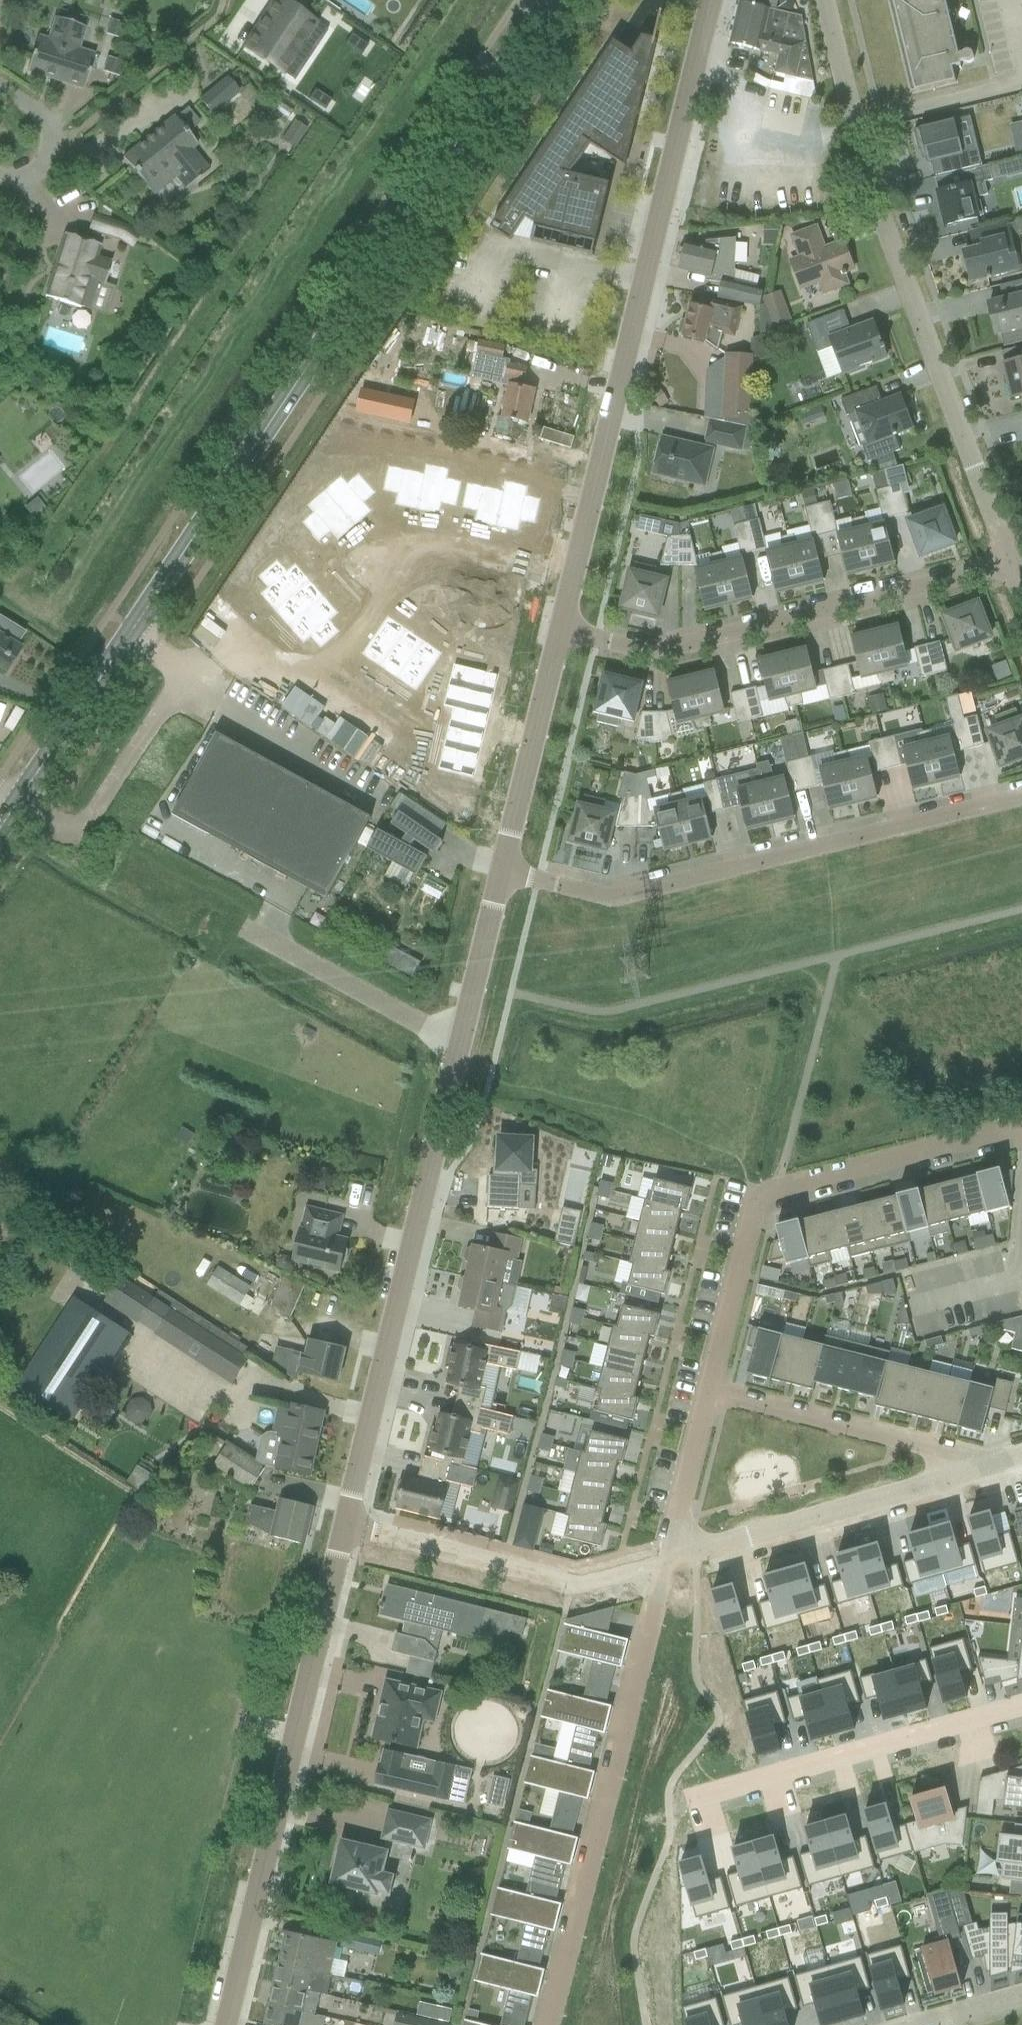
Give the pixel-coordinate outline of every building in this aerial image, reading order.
[(243,47),(282,73),(315,23),(280,0),(274,0),(243,47)] [(731,43),(779,55),(775,73),(813,83),(801,16),(790,13),(790,14),(775,10),(778,0),(743,0),(742,3),(741,2),(731,43)] [(965,62),(966,63),(967,63),(968,63),(969,63),(970,63),(971,63),(972,62),(973,61),(974,60),(974,59),(974,58),(974,57),(974,55),(973,54),(973,53),(972,53),(971,52),(970,52),(969,51),(967,51),(966,52),(965,52),(964,53),(963,54),(963,55),(958,56),(944,0),(888,0),(911,94),(956,83),(953,69),(959,67),(960,69),(961,69),(960,63),(965,62)] [(85,27),(55,18),(48,39),(37,36),(26,71),(83,90),(94,54),(78,49),(85,27)] [(351,34),(344,44),(361,55),(367,45),(351,34)] [(629,153),(656,40),(643,37),(632,53),(614,42),(491,228),(511,241),(526,219),(535,225),(531,241),(593,256),(610,184),(570,175),(590,144),(626,167),(629,153)] [(228,77),(200,100),(212,114),(239,91),(228,77)] [(314,89),(308,99),(324,110),(331,100),(314,89)] [(197,145),(174,116),(122,158),(153,195),(176,177),(186,189),(209,170),(191,149),(197,145)] [(914,130),(919,150),(924,149),(928,165),(932,164),(935,177),(972,168),(968,152),(963,153),(954,120),(914,130)] [(294,122),(281,140),(292,148),(305,129),(294,122)] [(1009,126),(1016,158),(1021,157),(1021,123),(1009,126)] [(1002,162),(1006,176),(1006,179),(1021,175),(1021,157),(1002,162)] [(1002,162),(989,165),(992,179),(1006,176),(1002,162)] [(958,187),(935,193),(943,227),(977,218),(976,218),(982,216),(979,202),(973,203),(972,199),(986,195),(983,181),(992,179),(989,167),(989,165),(955,174),(958,187)] [(89,230),(119,239),(124,223),(94,214),(89,230)] [(1021,249),(1021,248),(1019,235),(1021,235),(1021,220),(1014,222),(1014,223),(1006,225),(1005,222),(975,230),(980,248),(962,252),(969,282),(984,278),(985,280),(989,279),(988,277),(1017,270),(1013,252),(1021,249)] [(829,289),(830,292),(842,287),(841,285),(847,282),(845,276),(847,275),(846,272),(854,270),(843,242),(824,249),(816,227),(792,237),(800,258),(791,261),(802,289),(819,282),(823,291),(829,289)] [(96,256),(100,245),(65,234),(45,297),(80,308),(80,306),(89,309),(97,283),(104,285),(111,261),(96,256)] [(682,260),(679,270),(707,276),(706,281),(722,283),(719,298),(760,307),(763,289),(752,286),(755,276),(734,271),(736,239),(707,242),(707,249),(686,244),(682,260)] [(987,304),(995,335),(999,334),(1002,348),(1021,343),(1021,296),(1018,297),(987,304)] [(735,337),(742,308),(701,299),(699,308),(691,306),(688,320),(685,320),(683,321),(681,329),(682,332),(685,333),(684,335),(702,340),(706,342),(718,351),(723,334),(735,337)] [(843,310),(805,324),(817,354),(832,348),(842,374),(847,372),(848,374),(864,368),(863,366),(867,364),(886,357),(883,349),(884,349),(883,345),(881,345),(872,322),(850,330),(843,310)] [(786,312),(771,318),(775,329),(790,322),(786,312)] [(527,423),(534,390),(522,387),(524,380),(527,368),(509,364),(510,360),(502,358),(504,346),(479,340),(472,371),(505,378),(504,384),(510,385),(503,417),(527,423)] [(774,343),(762,342),(761,359),(773,359),(774,343)] [(750,419),(752,367),(753,357),(727,356),(724,418),(750,419)] [(1001,364),(1010,398),(1021,395),(1021,359),(1001,364)] [(856,394),(839,400),(845,416),(855,413),(858,422),(867,444),(861,446),(867,462),(874,460),(877,470),(885,470),(897,466),(893,453),(899,450),(893,435),(912,428),(911,425),(913,424),(914,419),(912,412),(907,409),(905,410),(899,395),(881,402),(875,387),(856,394)] [(350,417),(349,425),(362,428),(364,420),(350,417)] [(364,420),(362,428),(372,430),(374,422),(364,420)] [(753,430),(745,428),(710,421),(705,443),(749,452),(753,430)] [(653,474),(673,479),(704,486),(713,450),(662,437),(653,474)] [(461,441),(459,448),(471,451),(472,443),(461,441)] [(472,443),(471,451),(483,454),(484,446),(472,443)] [(512,452),(510,460),(522,462),(524,454),(513,452),(512,452)] [(540,460),(536,478),(548,481),(552,462),(540,460)] [(388,466),(382,491),(397,494),(395,505),(417,510),(426,464),(423,473),(388,466)] [(426,464),(417,510),(439,514),(441,503),(456,507),(461,482),(447,478),(449,469),(426,464)] [(903,466),(883,471),(887,487),(895,516),(907,513),(903,494),(910,493),(903,466)] [(341,476),(324,491),(354,526),(371,511),(364,502),(375,493),(358,473),(347,483),(341,476)] [(467,483),(462,508),(476,511),(474,522),(496,527),(506,482),(505,481),(503,491),(467,483)] [(506,482),(496,527),(518,532),(520,521),(535,524),(540,499),(526,496),(528,486),(506,482)] [(895,516),(887,487),(875,490),(882,519),(895,516)] [(817,505),(813,489),(800,493),(804,508),(817,505)] [(313,513),(302,523),(319,542),(330,532),(337,541),(354,526),(324,491),(307,506),(313,513)] [(23,511),(34,524),(46,514),(35,501),(23,511)] [(829,502),(817,505),(824,534),(837,531),(829,502)] [(824,534),(817,505),(804,508),(811,538),(824,534)] [(954,543),(952,535),(942,509),(908,521),(920,555),(954,543)] [(865,517),(858,519),(870,568),(895,562),(895,561),(893,561),(893,559),(885,524),(870,528),(865,517)] [(759,519),(746,522),(753,552),(766,549),(759,519)] [(870,568),(858,519),(851,520),(852,533),(837,536),(845,570),(846,570),(846,573),(845,573),(845,574),(870,568)] [(271,521),(265,531),(271,535),(278,525),(271,521)] [(753,552),(746,522),(733,526),(741,555),(753,552)] [(679,566),(679,536),(679,527),(665,523),(661,538),(667,539),(660,566),(679,566)] [(822,576),(813,542),(799,546),(794,535),(787,536),(799,586),(824,580),(824,579),(822,579),(822,576)] [(697,566),(690,536),(679,536),(679,566),(697,566)] [(799,586),(787,536),(780,538),(781,550),(766,554),(774,588),(775,588),(775,591),(774,591),(774,592),(799,586)] [(723,552),(716,554),(728,603),(753,597),(753,596),(751,596),(751,594),(743,560),(728,563),(723,552)] [(728,603),(716,554),(709,556),(710,568),(695,571),(703,606),(704,606),(704,608),(703,608),(703,610),(728,603)] [(277,560),(257,576),(267,588),(260,594),(275,611),(310,581),(295,564),(286,571),(277,560)] [(657,616),(666,581),(654,578),(656,568),(635,563),(633,573),(631,572),(622,608),(657,616)] [(310,581),(275,611),(288,627),(323,596),(310,581)] [(323,596),(288,627),(303,643),(310,637),(320,648),(339,632),(329,621),(338,613),(323,596)] [(990,637),(980,611),(977,603),(943,616),(956,650),(990,637)] [(387,616),(361,654),(380,667),(406,629),(387,616)] [(250,617),(246,624),(255,631),(260,624),(250,617)] [(6,671),(16,656),(20,648),(16,645),(24,632),(0,618),(0,668),(6,671)] [(260,624),(256,631),(266,637),(270,631),(260,624)] [(887,683),(894,681),(893,669),(908,665),(899,631),(898,628),(900,628),(900,627),(875,633),(887,683)] [(406,629),(380,667),(397,679),(423,640),(406,629)] [(860,677),(875,673),(880,685),(887,683),(875,633),(850,639),(850,640),(852,640),(852,643),(860,677)] [(277,636),(273,642),(283,649),(287,643),(277,636)] [(423,640),(397,679),(415,691),(442,653),(423,640)] [(939,642),(926,645),(934,674),(946,671),(939,642)] [(926,645),(914,648),(921,678),(934,674),(926,645)] [(842,697),(835,668),(812,673),(808,654),(807,654),(806,651),(808,651),(808,650),(783,656),(795,706),(802,704),(801,692),(825,686),(829,700),(842,697)] [(795,706),(783,656),(758,662),(758,663),(760,663),(760,665),(760,666),(768,700),(783,696),(788,707),(795,706)] [(453,664),(448,686),(493,697),(498,675),(453,664)] [(842,697),(855,694),(847,665),(835,668),(842,697)] [(432,667),(425,677),(432,681),(439,671),(432,667)] [(716,673),(691,679),(703,728),(710,727),(709,715),(724,711),(716,677),(715,677),(715,674),(716,674),(716,673)] [(605,676),(604,684),(597,712),(599,712),(597,723),(618,728),(620,717),(632,720),(641,685),(605,676)] [(425,677),(419,687),(425,691),(432,681),(425,677)] [(703,728),(691,679),(666,685),(666,686),(668,686),(669,688),(668,688),(677,723),(691,719),(696,730),(703,728)] [(448,686),(443,706),(488,717),(493,697),(448,686)] [(352,687),(347,693),(357,700),(362,693),(352,687)] [(755,687),(743,691),(750,720),(763,717),(755,687)] [(750,720),(743,691),(730,694),(737,723),(750,720)] [(362,693),(357,700),(367,707),(372,700),(362,693)] [(957,695),(945,699),(958,752),(971,748),(963,719),(957,695)] [(379,705),(374,712),(384,718),(389,712),(379,705)] [(413,705),(406,715),(413,720),(420,710),(413,705)] [(443,706),(443,707),(452,709),(448,728),(483,737),(488,717),(443,706)] [(1021,758),(1021,721),(1021,719),(1019,720),(1015,709),(995,717),(999,728),(988,732),(1000,766),(1021,758)] [(654,744),(654,713),(641,713),(635,739),(654,744)] [(667,713),(654,713),(654,744),(673,739),(667,713)] [(406,715),(400,725),(406,730),(413,720),(406,715)] [(984,745),(976,716),(963,719),(971,748),(984,745)] [(448,728),(443,748),(479,756),(483,737),(448,728)] [(930,731),(923,732),(935,782),(960,776),(960,775),(958,775),(958,773),(958,772),(950,738),(935,742),(930,731)] [(935,782),(923,732),(916,734),(917,746),(902,750),(910,784),(911,784),(911,787),(910,787),(910,788),(935,782)] [(371,817),(238,744),(220,735),(177,814),(328,896),(371,817)] [(893,737),(881,740),(888,769),(901,766),(893,737)] [(888,769),(881,740),(868,743),(869,746),(872,758),(875,772),(888,769)] [(443,748),(437,770),(473,778),(479,756),(443,748)] [(871,774),(867,759),(852,762),(847,751),(840,753),(853,803),(877,797),(877,795),(876,796),(875,793),(876,793),(871,774)] [(853,803),(840,753),(833,755),(834,767),(819,771),(828,805),(829,807),(827,808),(828,809),(853,803)] [(811,757),(798,760),(805,790),(818,787),(811,757)] [(805,790),(798,760),(785,763),(793,793),(805,790)] [(770,762),(755,766),(757,770),(770,823),(795,817),(794,816),(793,816),(792,814),(793,814),(788,794),(784,779),(775,782),(771,766),(770,762)] [(757,770),(715,781),(723,810),(740,806),(745,826),(745,825),(746,828),(745,828),(745,830),(770,823),(757,770)] [(635,777),(635,798),(646,798),(647,801),(651,800),(646,780),(657,778),(655,771),(635,776),(635,777)] [(618,799),(623,799),(616,827),(634,828),(635,798),(635,777),(624,773),(618,799)] [(715,781),(703,784),(710,813),(723,810),(715,781)] [(449,792),(437,794),(438,802),(450,801),(449,792)] [(682,792),(675,794),(687,844),(712,838),(712,836),(710,837),(710,834),(702,800),(687,804),(682,792)] [(687,844),(675,794),(668,796),(669,808),(649,813),(647,801),(646,798),(635,798),(634,828),(658,828),(662,846),(663,846),(663,849),(662,849),(662,850),(687,844)] [(602,812),(605,801),(584,796),(581,806),(579,806),(571,841),(606,850),(614,815),(602,812)] [(427,857),(410,847),(415,840),(434,854),(442,841),(400,812),(391,824),(406,835),(401,842),(378,830),(367,849),(417,876),(427,857)] [(388,951),(382,962),(404,973),(409,962),(388,951)] [(224,1156),(230,1137),(221,1134),(215,1154),(224,1156)] [(533,1172),(535,1140),(500,1138),(498,1176),(488,1176),(487,1208),(518,1209),(519,1186),(536,1187),(537,1172),(533,1172)] [(988,1213),(1010,1207),(1000,1169),(978,1175),(988,1213)] [(987,1213),(988,1213),(978,1175),(958,1181),(968,1218),(987,1213)] [(645,1199),(645,1200),(686,1211),(692,1189),(655,1180),(650,1200),(645,1199)] [(613,1184),(601,1181),(599,1189),(611,1192),(613,1184)] [(948,1223),(968,1218),(958,1181),(938,1186),(948,1223)] [(928,1228),(931,1238),(950,1232),(948,1223),(938,1186),(919,1191),(928,1228)] [(609,1200),(611,1192),(599,1189),(597,1197),(609,1200)] [(898,1196),(910,1243),(911,1242),(908,1234),(928,1228),(919,1191),(918,1190),(897,1195),(898,1196)] [(898,1196),(878,1201),(890,1248),(910,1243),(898,1196)] [(683,1211),(686,1211),(645,1200),(640,1221),(677,1231),(683,1211)] [(870,1253),(890,1248),(878,1201),(858,1206),(870,1253)] [(850,1258),(870,1253),(858,1206),(838,1211),(850,1258)] [(342,1216),(322,1212),(307,1208),(302,1230),(301,1229),(293,1260),(340,1271),(342,1264),(345,1262),(347,1251),(345,1248),(347,1240),(337,1238),(342,1216)] [(838,1211),(819,1216),(831,1263),(832,1263),(832,1265),(850,1260),(850,1258),(838,1211)] [(811,1268),(831,1263),(819,1216),(799,1222),(811,1268)] [(677,1231),(640,1221),(635,1242),(672,1252),(677,1231)] [(811,1268),(799,1222),(799,1221),(776,1227),(780,1240),(773,1242),(768,1263),(784,1259),(786,1265),(808,1259),(810,1268),(811,1268)] [(555,1243),(574,1247),(578,1227),(559,1223),(555,1243)] [(592,1223),(590,1231),(602,1234),(603,1226),(592,1223)] [(600,1242),(602,1234),(590,1231),(588,1239),(600,1242)] [(470,1261),(467,1277),(500,1284),(505,1259),(516,1262),(521,1242),(493,1236),(489,1251),(473,1247),(473,1250),(470,1249),(467,1251),(465,1258),(467,1261),(470,1261)] [(667,1272),(672,1252),(635,1242),(629,1263),(670,1274),(670,1273),(667,1272)] [(583,1260),(595,1263),(597,1255),(585,1252),(583,1260)] [(155,1299),(84,1253),(70,1274),(107,1298),(104,1303),(138,1325),(155,1299)] [(934,1253),(926,1255),(928,1263),(936,1260),(934,1253)] [(622,1284),(620,1294),(658,1304),(661,1294),(665,1295),(670,1274),(629,1263),(629,1264),(633,1265),(629,1284),(623,1282),(622,1284)] [(766,1266),(764,1276),(780,1280),(782,1270),(766,1266)] [(864,1279),(876,1276),(874,1268),(862,1271),(864,1279)] [(236,1305),(247,1287),(218,1269),(207,1286),(236,1305)] [(834,1277),(835,1278),(837,1286),(848,1283),(846,1274),(834,1277)] [(517,1288),(500,1284),(467,1277),(466,1279),(463,1278),(460,1280),(459,1287),(461,1290),(464,1291),(460,1308),(476,1312),(473,1327),(501,1333),(505,1311),(513,1307),(517,1288)] [(824,1289),(837,1286),(835,1278),(822,1282),(824,1289)] [(269,1312),(290,1321),(304,1288),(284,1279),(273,1304),(269,1312)] [(893,1279),(881,1283),(883,1290),(884,1295),(896,1292),(893,1279)] [(881,1283),(865,1286),(867,1298),(881,1297),(883,1290),(881,1283)] [(791,1301),(793,1293),(785,1291),(783,1299),(791,1301)] [(231,1385),(253,1352),(159,1292),(155,1299),(170,1308),(153,1335),(231,1385)] [(793,1293),(791,1301),(799,1303),(801,1295),(793,1293)] [(841,1293),(833,1295),(835,1303),(834,1306),(842,1308),(843,1301),(841,1293)] [(835,1303),(833,1295),(825,1297),(827,1305),(835,1303)] [(563,1315),(567,1299),(552,1296),(549,1312),(563,1315)] [(74,1298),(16,1389),(73,1425),(131,1334),(74,1298)] [(614,1325),(613,1326),(654,1337),(660,1315),(623,1306),(618,1326),(614,1325)] [(583,1319),(585,1311),(573,1308),(571,1316),(583,1319)] [(581,1327),(583,1319),(571,1316),(569,1324),(581,1327)] [(654,1337),(613,1326),(608,1347),(645,1357),(651,1336),(654,1337)] [(969,1330),(971,1338),(983,1334),(981,1327),(969,1330)] [(772,1381),(772,1380),(771,1380),(782,1335),(759,1329),(758,1329),(752,1328),(747,1347),(753,1349),(747,1375),(772,1381)] [(1012,1348),(1021,1350),(1021,1333),(1016,1332),(1012,1348)] [(783,1335),(782,1335),(771,1380),(772,1380),(792,1385),(803,1341),(783,1336),(783,1335)] [(823,1346),(803,1341),(792,1385),(813,1391),(826,1336),(825,1336),(823,1346)] [(847,1341),(826,1336),(813,1391),(814,1391),(816,1383),(835,1388),(847,1341)] [(941,1337),(933,1339),(935,1347),(943,1345),(941,1337)] [(935,1347),(933,1339),(925,1341),(927,1349),(935,1347)] [(309,1341),(306,1355),(276,1348),(272,1365),(297,1383),(299,1373),(337,1382),(345,1350),(309,1341)] [(868,1347),(847,1341),(835,1388),(856,1394),(868,1347)] [(457,1399),(482,1405),(486,1389),(479,1387),(484,1364),(517,1371),(521,1353),(471,1342),(470,1350),(456,1347),(457,1346),(456,1346),(455,1348),(450,1347),(449,1347),(445,1369),(446,1369),(446,1368),(451,1369),(448,1384),(449,1384),(449,1383),(460,1385),(457,1399)] [(640,1378),(645,1357),(608,1347),(603,1368),(640,1378)] [(889,1352),(868,1347),(856,1394),(876,1399),(874,1406),(875,1407),(889,1352)] [(563,1350),(562,1358),(573,1361),(575,1353),(563,1350)] [(890,1352),(889,1352),(875,1407),(896,1412),(908,1367),(888,1362),(890,1352)] [(572,1369),(573,1361),(562,1358),(560,1366),(572,1369)] [(929,1372),(908,1367),(896,1412),(917,1417),(929,1372)] [(635,1398),(640,1378),(603,1368),(597,1389),(638,1400),(639,1399),(635,1398)] [(950,1378),(929,1372),(917,1417),(938,1422),(950,1378)] [(969,1383),(950,1378),(938,1422),(958,1428),(959,1428),(971,1382),(970,1382),(969,1383)] [(568,1382),(556,1379),(555,1387),(566,1390),(568,1382)] [(971,1382),(959,1428),(958,1428),(983,1435),(989,1408),(1005,1412),(1013,1383),(997,1379),(994,1388),(971,1382)] [(593,1410),(590,1421),(627,1430),(629,1420),(633,1421),(638,1400),(597,1389),(597,1390),(601,1391),(596,1411),(593,1410)] [(134,1402),(129,1409),(131,1418),(138,1423),(147,1421),(152,1414),(150,1405),(143,1400),(134,1402)] [(256,1464),(308,1476),(323,1412),(280,1403),(273,1435),(271,1434),(267,1435),(264,1437),(262,1441),(256,1464)] [(431,1426),(426,1448),(427,1448),(432,1449),(431,1451),(432,1452),(433,1450),(446,1454),(444,1462),(461,1466),(469,1432),(481,1435),(483,1429),(509,1435),(514,1417),(456,1403),(452,1418),(441,1416),(442,1414),(441,1414),(437,1428),(433,1427),(431,1426)] [(582,1451),(581,1452),(622,1463),(628,1441),(591,1432),(586,1452),(582,1451)] [(554,1437),(542,1434),(540,1442),(552,1445),(554,1437)] [(550,1453),(552,1445),(540,1442),(538,1450),(550,1453)] [(250,1491),(264,1470),(227,1445),(213,1466),(250,1491)] [(619,1462),(622,1463),(581,1452),(576,1473),(614,1483),(619,1462)] [(397,1508),(439,1518),(439,1517),(438,1516),(445,1487),(446,1488),(447,1487),(445,1486),(447,1481),(473,1488),(478,1470),(461,1466),(444,1462),(424,1457),(418,1480),(405,1477),(405,1478),(406,1478),(405,1482),(401,1480),(399,1480),(394,1502),(395,1502),(400,1503),(399,1507),(398,1507),(397,1508)] [(608,1504),(614,1483),(576,1473),(571,1494),(608,1504)] [(543,1479),(531,1476),(529,1484),(541,1487),(543,1479)] [(501,1480),(496,1498),(509,1501),(514,1483),(501,1480)] [(539,1494),(541,1487),(529,1484),(527,1491),(539,1494)] [(603,1524),(608,1504),(571,1494),(566,1515),(607,1526),(607,1525),(603,1524)] [(276,1513),(256,1508),(250,1507),(246,1524),(271,1534),(271,1536),(304,1544),(313,1507),(280,1499),(276,1513)] [(524,1505),(513,1546),(532,1551),(543,1509),(524,1505)] [(1014,1514),(1021,1538),(1021,1537),(1021,1511),(1014,1514)] [(990,1512),(969,1518),(984,1574),(1019,1564),(1010,1532),(997,1536),(990,1512)] [(395,1515),(393,1526),(476,1543),(478,1532),(395,1515)] [(601,1547),(607,1526),(566,1515),(565,1516),(569,1517),(564,1538),(601,1547)] [(950,1523),(930,1529),(943,1575),(976,1566),(970,1544),(957,1547),(950,1523)] [(916,1559),(903,1563),(909,1585),(943,1575),(930,1529),(909,1535),(916,1559)] [(130,1531),(124,1541),(140,1550),(146,1540),(130,1531)] [(878,1544),(857,1550),(870,1596),(904,1587),(897,1564),(885,1568),(878,1544)] [(843,1580),(831,1583),(837,1605),(870,1596),(857,1550),(837,1556),(843,1580)] [(806,1564),(785,1570),(799,1621),(800,1621),(799,1616),(831,1607),(825,1585),(813,1588),(806,1564)] [(771,1600),(758,1604),(766,1631),(799,1621),(785,1570),(764,1576),(771,1600)] [(997,1583),(985,1587),(987,1595),(999,1591),(997,1583)] [(429,1628),(501,1646),(505,1632),(523,1636),(527,1619),(387,1584),(383,1603),(381,1602),(380,1608),(381,1608),(380,1615),(405,1622),(402,1635),(396,1633),(391,1651),(435,1662),(437,1652),(426,1641),(429,1628)] [(733,1585),(712,1591),(725,1637),(759,1628),(753,1605),(740,1609),(733,1585)] [(985,1587),(973,1590),(975,1598),(987,1595),(985,1587)] [(946,1606),(935,1610),(937,1617),(949,1614),(946,1606)] [(628,1642),(629,1641),(607,1635),(614,1608),(566,1621),(558,1652),(603,1663),(596,1689),(609,1692),(616,1667),(622,1668),(628,1642)] [(928,1611),(916,1615),(919,1623),(931,1619),(928,1611)] [(916,1614),(905,1618),(907,1626),(918,1622),(916,1615),(916,1614)] [(892,1622),(880,1625),(883,1633),(894,1630),(892,1622)] [(880,1625),(868,1629),(871,1636),(883,1633),(880,1625)] [(856,1632),(844,1635),(846,1643),(858,1640),(856,1632)] [(844,1635),(832,1638),(835,1646),(846,1643),(844,1635)] [(963,1639),(929,1648),(945,1704),(967,1698),(960,1674),(972,1670),(963,1639)] [(820,1642),(808,1646),(810,1654),(822,1650),(820,1642)] [(978,1657),(984,1680),(1000,1676),(1002,1683),(1017,1679),(1017,1683),(1021,1682),(1021,1642),(1019,1662),(978,1657)] [(808,1646),(796,1649),(798,1657),(810,1654),(808,1646)] [(784,1652),(772,1656),(774,1664),(786,1660),(784,1652)] [(772,1656),(760,1659),(762,1667),(774,1664),(772,1656)] [(926,1659),(893,1669),(906,1715),(927,1709),(920,1685),(932,1682),(926,1659)] [(753,1661),(742,1665),(744,1672),(756,1669),(753,1661)] [(893,1669),(859,1678),(866,1701),(878,1697),(885,1721),(906,1715),(893,1669)] [(851,1671),(818,1680),(833,1736),(854,1730),(848,1706),(860,1702),(851,1671)] [(819,1690),(787,1699),(793,1721),(806,1717),(813,1741),(833,1736),(818,1680),(817,1680),(819,1690)] [(416,1748),(422,1719),(434,1721),(440,1694),(386,1682),(373,1739),(416,1748)] [(605,1734),(611,1708),(612,1706),(548,1690),(541,1718),(576,1726),(570,1752),(592,1758),(599,1732),(605,1734)] [(777,1692),(743,1701),(759,1757),(780,1751),(774,1727),(786,1723),(777,1692)] [(456,1767),(384,1751),(381,1764),(380,1764),(376,1784),(448,1800),(456,1767)] [(588,1800),(595,1774),(595,1772),(531,1756),(524,1783),(560,1792),(553,1818),(576,1824),(582,1798),(588,1800)] [(1004,1806),(1021,1809),(1021,1766),(996,1774),(995,1783),(983,1782),(984,1777),(980,1778),(976,1815),(993,1816),(995,1801),(1004,1802),(1004,1806)] [(497,1775),(489,1803),(506,1808),(514,1779),(497,1775)] [(945,1788),(911,1798),(917,1821),(906,1824),(914,1853),(945,1844),(963,1846),(967,1807),(952,1811),(945,1788)] [(887,1804),(865,1811),(879,1862),(914,1852),(906,1825),(893,1828),(887,1804)] [(389,1812),(383,1838),(424,1847),(430,1821),(389,1812)] [(847,1816),(826,1822),(841,1877),(875,1868),(866,1836),(853,1840),(847,1816)] [(572,1866),(578,1838),(515,1822),(508,1849),(537,1857),(531,1883),(559,1890),(566,1864),(572,1866)] [(812,1852),(799,1855),(808,1887),(841,1877),(826,1822),(805,1828),(812,1852)] [(1015,1824),(1014,1836),(1006,1835),(1001,1835),(998,1862),(1004,1863),(1003,1876),(1002,1876),(1001,1880),(1021,1882),(1021,1825),(1015,1824)] [(774,1836),(753,1842),(769,1898),(802,1888),(793,1857),(781,1860),(774,1836)] [(342,1841),(332,1883),(377,1894),(377,1892),(382,1872),(387,1852),(342,1841)] [(739,1872),(727,1876),(736,1907),(769,1898),(753,1842),(733,1848),(739,1872)] [(702,1857),(680,1863),(696,1919),(730,1909),(721,1877),(709,1881),(702,1857)] [(895,1883),(883,1886),(889,1906),(901,1902),(895,1883)] [(498,1888),(491,1915),(536,1927),(529,1952),(542,1956),(549,1930),(555,1932),(561,1905),(562,1904),(498,1888)] [(870,1890),(847,1896),(853,1916),(871,1911),(868,1903),(873,1902),(870,1890)] [(947,1890),(929,1895),(942,1942),(949,1940),(960,1937),(960,1934),(953,1911),(947,1890)] [(953,1911),(954,1911),(964,1908),(959,1891),(947,1890),(953,1911)] [(886,1898),(875,1901),(877,1909),(889,1906),(886,1898)] [(850,1908),(833,1913),(836,1926),(854,1921),(850,1908)] [(977,1922),(963,1926),(973,1960),(985,1956),(987,1972),(991,1972),(991,1977),(1008,1972),(1008,1969),(1012,1968),(1011,1974),(1016,1972),(1021,1971),(1021,1914),(1018,1914),(1017,1923),(979,1929),(977,1922)] [(826,1915),(814,1919),(817,1927),(828,1923),(826,1915)] [(812,1917),(797,1921),(799,1931),(815,1926),(812,1917)] [(790,1925),(778,1929),(780,1937),(792,1933),(790,1925)] [(778,1929),(766,1932),(768,1940),(780,1937),(778,1929)] [(345,1931),(342,1947),(378,1955),(382,1939),(345,1931)] [(337,1945),(334,1945),(318,1941),(286,1933),(279,1964),(330,1975),(337,1945)] [(754,1936),(742,1939),(744,1947),(756,1944),(754,1936)] [(742,1939),(730,1943),(732,1951),(744,1947),(742,1939)] [(922,1948),(935,1995),(962,1988),(949,1940),(942,1942),(922,1948)] [(901,1946),(867,1955),(883,2011),(904,2004),(897,1980),(910,1977),(901,1946)] [(744,1948),(726,1953),(728,1961),(746,1955),(744,1948)] [(705,1949),(694,1953),(696,1960),(708,1957),(705,1949)] [(526,2022),(532,1996),(538,1997),(545,1970),(481,1954),(474,1982),(510,1991),(503,2016),(526,2022)] [(861,1957),(828,1966),(843,2022),(864,2016),(857,1992),(870,1988),(861,1957)] [(279,1964),(274,1984),(318,1995),(326,1996),(330,1975),(279,1964)] [(794,1976),(803,2007),(816,2004),(822,2024),(832,2024),(843,2022),(828,1966),(794,1976)] [(755,1987),(766,2024),(789,2024),(785,2012),(798,2009),(789,1977),(755,1987)] [(314,2015),(318,1995),(274,1984),(270,2004),(314,2015)] [(722,1996),(730,2024),(741,2024),(744,2024),(766,2024),(755,1987),(722,1996)] [(682,2008),(687,2024),(724,2024),(716,1998),(682,2008)] [(265,2024),(324,2024),(326,2017),(314,2015),(270,2004),(265,2024)] [(394,2024),(443,2024),(397,2014),(394,2024)]
